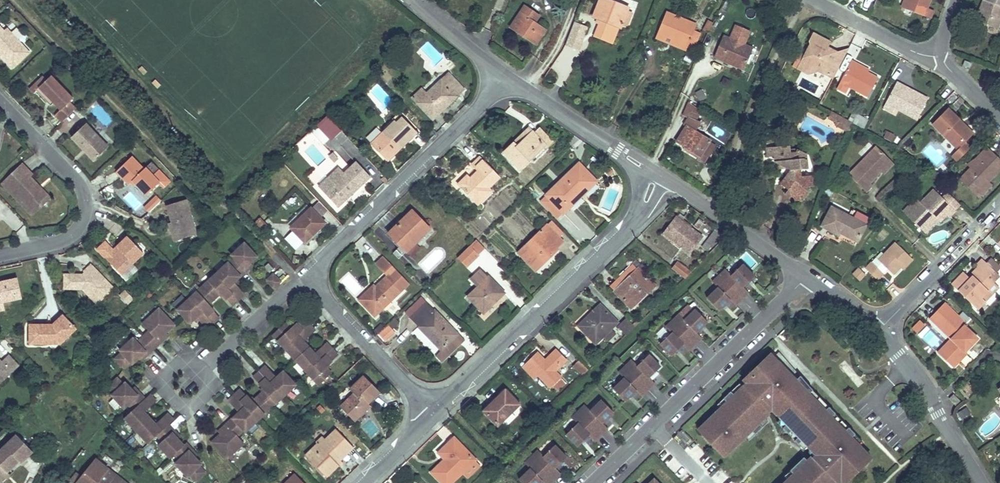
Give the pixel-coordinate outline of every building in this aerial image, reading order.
[(609,0),(601,0),(594,16),(600,18),(602,19),(600,24),(597,31),(614,38),(619,26),(621,26),(623,23),(627,13),(629,8),(609,0)] [(902,7),(931,18),(934,10),(928,8),(931,0),(930,0),(905,0),(902,7)] [(976,20),(998,28),(999,22),(999,0),(985,0),(987,1),(982,13),(979,11),(976,20)] [(525,6),(511,27),(534,43),(544,29),(535,23),(532,20),(536,13),(525,6)] [(667,12),(656,38),(664,41),(666,37),(688,46),(689,45),(695,31),(697,25),(667,12)] [(536,13),(532,20),(535,23),(540,16),(536,13)] [(632,15),(627,13),(623,23),(628,25),(632,15)] [(709,20),(704,31),(708,33),(714,23),(709,20)] [(713,35),(720,22),(716,20),(714,23),(708,33),(713,35)] [(564,46),(579,52),(589,28),(574,22),(564,46)] [(4,53),(2,55),(14,68),(31,52),(8,27),(5,30),(0,24),(0,49),(4,53)] [(544,29),(534,43),(537,44),(546,30),(544,29)] [(612,42),(614,38),(597,31),(596,36),(612,42)] [(695,31),(689,45),(695,48),(700,34),(695,31)] [(810,47),(799,68),(809,73),(813,65),(821,69),(820,71),(834,77),(844,57),(830,50),(828,55),(825,53),(827,48),(830,43),(812,34),(809,42),(810,47)] [(744,69),(753,49),(723,36),(715,57),(744,69)] [(666,37),(664,41),(687,50),(688,46),(666,37)] [(417,53),(427,63),(438,52),(427,42),(417,53)] [(852,60),(840,82),(868,97),(879,77),(869,72),(859,67),(860,64),(852,60)] [(449,74),(418,103),(433,119),(449,104),(448,102),(455,95),(457,97),(464,90),(449,74)] [(48,80),(44,76),(31,89),(34,93),(37,90),(48,80)] [(74,98),(53,76),(48,80),(37,90),(47,101),(50,99),(55,103),(61,110),(56,115),(62,122),(77,108),(71,101),(74,98)] [(726,77),(724,84),(734,87),(736,81),(726,77)] [(897,82),(886,102),(887,103),(896,108),(917,119),(928,98),(916,92),(915,95),(903,89),(905,86),(897,82)] [(905,86),(903,89),(915,95),(916,92),(905,86)] [(701,89),(694,94),(700,103),(707,98),(701,89)] [(695,123),(701,110),(688,102),(683,113),(683,115),(695,123)] [(887,103),(884,107),(894,112),(896,108),(887,103)] [(948,108),(933,124),(959,149),(974,134),(963,123),(961,126),(957,122),(960,120),(948,108)] [(837,122),(838,120),(840,121),(843,117),(832,111),(829,118),(837,122)] [(398,112),(392,118),(395,121),(395,120),(396,121),(401,116),(398,112)] [(395,121),(371,143),(384,156),(386,154),(390,158),(412,138),(411,137),(417,131),(401,116),(396,121),(395,120),(395,121)] [(313,129),(326,145),(342,133),(329,117),(313,129)] [(838,120),(837,122),(839,123),(838,125),(850,132),(854,122),(843,117),(840,121),(838,120)] [(109,147),(87,123),(72,137),(94,161),(109,147)] [(687,126),(677,141),(685,146),(692,151),(691,153),(705,162),(713,149),(708,146),(710,142),(711,141),(687,126)] [(514,143),(518,147),(533,132),(530,128),(514,143)] [(514,143),(505,153),(521,169),(545,146),(547,148),(553,142),(540,129),(535,134),(533,132),(518,147),(514,143)] [(891,144),(895,137),(886,131),(882,138),(891,144)] [(798,150),(796,152),(791,153),(791,150),(790,146),(775,147),(775,156),(776,162),(780,164),(781,168),(789,168),(792,170),(788,176),(782,183),(789,189),(786,194),(793,200),(797,195),(801,199),(807,191),(807,187),(816,186),(814,175),(810,176),(807,173),(805,177),(802,177),(801,170),(808,169),(807,160),(804,159),(806,154),(798,150)] [(877,146),(849,175),(866,192),(873,185),(871,183),(882,172),(892,161),(877,146)] [(767,148),(768,156),(775,156),(775,147),(767,148)] [(960,180),(965,184),(972,186),(979,192),(989,181),(999,170),(999,159),(988,147),(977,159),(979,161),(972,168),(960,180)] [(145,170),(132,157),(117,172),(130,185),(131,183),(133,181),(136,184),(147,196),(160,183),(146,168),(145,170)] [(467,176),(459,184),(478,204),(491,191),(488,188),(500,177),(481,157),(473,164),(479,171),(470,180),(467,176)] [(977,159),(968,165),(972,168),(979,161),(977,159)] [(892,161),(882,172),(884,174),(894,163),(892,161)] [(37,173),(26,162),(5,181),(25,201),(27,199),(35,207),(42,200),(46,205),(55,196),(46,187),(44,190),(32,178),(37,173)] [(340,168),(319,187),(339,207),(371,177),(357,162),(345,173),(340,168)] [(553,189),(547,195),(547,196),(564,213),(597,182),(580,163),(561,181),(564,184),(556,192),(553,189)] [(561,181),(553,189),(556,192),(564,184),(561,181)] [(972,186),(965,184),(979,198),(992,184),(989,181),(979,192),(972,186)] [(921,202),(907,216),(923,230),(936,217),(938,219),(939,221),(947,213),(949,216),(955,210),(954,209),(959,203),(949,193),(943,198),(935,190),(922,203),(921,202)] [(547,196),(541,201),(558,218),(564,213),(547,196)] [(46,205),(42,200),(35,207),(27,199),(25,201),(37,214),(46,205)] [(918,199),(904,213),(907,216),(921,202),(918,199)] [(289,223),(292,227),(311,209),(308,205),(289,223)] [(184,208),(164,206),(162,224),(160,242),(175,243),(176,232),(181,232),(184,208)] [(832,207),(822,226),(838,235),(840,232),(858,242),(867,225),(832,207)] [(292,227),(291,228),(308,244),(315,238),(313,236),(326,223),(312,208),(311,209),(292,227)] [(407,252),(408,251),(416,243),(431,229),(413,211),(389,233),(401,246),(407,252)] [(678,216),(664,235),(670,240),(671,238),(691,253),(703,238),(683,223),(684,221),(678,216)] [(923,230),(925,232),(938,219),(936,217),(923,230)] [(548,226),(559,237),(563,233),(553,222),(548,226)] [(536,271),(559,249),(557,248),(563,242),(559,237),(548,226),(547,225),(519,252),(536,271)] [(716,229),(703,246),(708,250),(713,244),(714,246),(723,235),(716,229)] [(106,242),(98,250),(122,275),(144,253),(128,237),(117,247),(120,249),(116,253),(114,250),(106,242)] [(470,247),(480,255),(485,249),(475,241),(470,247)] [(178,309),(184,315),(190,322),(194,319),(197,317),(199,319),(207,328),(220,317),(211,307),(208,304),(211,302),(219,294),(221,292),(224,295),(233,305),(245,293),(237,284),(235,281),(237,279),(247,270),(245,268),(253,261),(258,256),(245,242),(232,254),(236,258),(230,264),(228,262),(178,309)] [(421,249),(416,243),(408,251),(413,256),(421,249)] [(896,243),(879,260),(888,269),(894,274),(901,267),(903,264),(906,267),(913,259),(896,243)] [(399,259),(407,252),(401,246),(394,253),(399,259)] [(469,247),(457,260),(467,270),(480,256),(469,247)] [(375,285),(359,300),(375,316),(409,284),(383,257),(376,264),(388,276),(376,287),(375,285)] [(877,258),(872,262),(883,274),(888,269),(879,260),(877,258)] [(964,273),(952,285),(978,309),(986,301),(982,298),(989,291),(987,289),(994,282),(999,275),(983,259),(976,266),(978,268),(980,269),(971,279),(969,277),(964,273)] [(255,263),(253,261),(245,268),(247,270),(255,263)] [(686,278),(691,272),(679,262),(674,269),(686,278)] [(872,262),(866,268),(877,280),(883,274),(872,262)] [(269,263),(266,266),(270,272),(274,268),(269,263)] [(97,304),(114,288),(91,265),(84,272),(85,273),(83,275),(65,275),(65,289),(83,289),(97,304)] [(623,284),(615,291),(632,309),(656,286),(639,268),(638,269),(633,265),(618,279),(623,284)] [(755,277),(743,265),(732,275),(727,270),(720,276),(743,300),(750,293),(744,288),(755,277)] [(859,268),(853,274),(860,280),(866,274),(859,268)] [(980,269),(978,268),(969,277),(971,279),(980,269)] [(484,313),(504,293),(482,270),(472,280),(478,287),(469,297),(484,313)] [(274,273),(267,280),(274,287),(281,281),(274,273)] [(11,276),(0,286),(0,314),(11,304),(25,291),(11,276)] [(719,288),(708,299),(720,311),(731,301),(736,306),(743,300),(720,276),(714,283),(719,288)] [(348,277),(343,284),(355,291),(359,284),(348,277)] [(611,287),(615,291),(623,284),(618,279),(611,287)] [(982,298),(986,301),(999,287),(994,282),(987,289),(989,291),(982,298)] [(133,298),(128,292),(122,297),(127,304),(133,298)] [(945,302),(930,318),(939,327),(942,325),(954,336),(951,339),(955,342),(942,356),(953,368),(967,354),(965,352),(978,338),(965,326),(967,324),(945,302)] [(427,303),(411,318),(442,350),(454,339),(452,337),(456,333),(427,303)] [(11,304),(0,314),(0,318),(4,322),(16,309),(11,304)] [(601,305),(579,326),(596,344),(604,335),(610,330),(618,322),(601,305)] [(122,351),(115,357),(124,366),(131,360),(132,362),(137,358),(145,351),(148,353),(160,341),(158,339),(166,331),(174,324),(159,307),(142,322),(149,330),(137,341),(133,337),(120,349),(122,351)] [(708,322),(696,310),(685,321),(680,315),(673,321),(696,345),(703,338),(697,333),(708,322)] [(47,344),(54,337),(61,344),(76,329),(63,315),(53,325),(30,325),(30,344),(47,344)] [(290,327),(286,323),(273,335),(319,385),(332,373),(328,368),(326,366),(328,364),(338,354),(327,342),(317,351),(314,353),(312,351),(306,344),(304,342),(306,339),(316,330),(304,318),(294,327),(292,329),(290,327)] [(393,318),(388,325),(395,330),(400,323),(393,318)] [(627,318),(618,326),(627,336),(636,327),(627,318)] [(921,320),(917,324),(921,328),(925,324),(921,320)] [(672,333),(661,344),(673,356),(684,346),(689,351),(696,345),(673,321),(667,328),(672,333)] [(387,325),(377,336),(386,344),(396,333),(387,325)] [(942,325),(939,327),(951,339),(954,336),(942,325)] [(610,330),(604,335),(609,340),(615,334),(610,330)] [(166,331),(158,339),(160,341),(168,334),(166,331)] [(442,350),(437,356),(443,362),(465,340),(459,334),(458,335),(456,333),(452,337),(454,339),(442,350)] [(955,342),(951,339),(938,353),(942,356),(955,342)] [(538,352),(527,363),(529,364),(525,368),(535,377),(538,374),(551,388),(553,386),(558,391),(567,383),(562,378),(562,377),(556,371),(568,360),(557,349),(546,360),(538,352)] [(145,351),(137,358),(139,360),(148,353),(145,351)] [(810,387),(779,352),(774,357),(806,390),(810,387)] [(774,357),(770,354),(761,362),(765,366),(774,357)] [(3,375),(6,379),(20,365),(10,355),(3,362),(1,364),(0,363),(0,378),(3,375)] [(661,367),(649,355),(638,366),(633,360),(626,367),(649,390),(656,384),(650,378),(661,367)] [(842,480),(860,463),(868,455),(860,447),(852,438),(855,434),(849,428),(845,431),(832,417),(836,414),(829,407),(825,411),(809,394),(813,391),(810,387),(806,390),(774,357),(765,366),(761,362),(749,374),(753,378),(734,396),(731,392),(723,399),(727,403),(720,410),(702,427),(711,437),(707,440),(715,448),(719,445),(728,454),(746,437),(752,431),(755,435),(763,428),(759,424),(765,418),(766,417),(765,416),(770,411),(774,407),(780,413),(777,415),(781,419),(786,425),(783,428),(788,434),(792,431),(798,437),(795,441),(798,445),(802,441),(808,447),(811,450),(813,447),(819,454),(816,457),(810,463),(809,461),(808,461),(801,468),(798,464),(790,471),(794,475),(788,480),(786,482),(839,482),(842,480)] [(580,360),(574,366),(583,375),(589,369),(580,360)] [(222,433),(213,441),(229,457),(245,442),(239,435),(245,429),(247,431),(296,385),(284,371),(280,375),(278,377),(275,375),(267,366),(255,377),(265,387),(267,390),(265,392),(257,400),(254,402),(252,399),(242,389),(230,400),(238,408),(241,411),(238,413),(228,423),(230,425),(222,433)] [(625,378),(614,389),(626,402),(637,391),(642,397),(649,390),(626,367),(620,373),(625,378)] [(749,374),(731,392),(734,396),(753,378),(749,374)] [(118,376),(109,384),(115,391),(113,393),(125,406),(129,402),(134,408),(125,416),(149,441),(158,433),(163,439),(159,443),(171,456),(175,452),(181,458),(177,462),(189,475),(191,473),(197,480),(207,471),(200,465),(202,463),(196,456),(191,450),(193,448),(187,441),(185,443),(180,438),(173,431),(176,429),(170,422),(174,418),(168,411),(159,420),(156,422),(154,420),(148,412),(145,410),(148,408),(157,399),(151,393),(146,397),(141,391),(138,393),(133,387),(126,380),(124,382),(118,376)] [(355,393),(342,406),(356,420),(367,409),(364,407),(368,404),(379,392),(364,377),(351,389),(355,393)] [(506,390),(485,411),(498,425),(520,405),(506,390)] [(829,407),(813,391),(809,394),(825,411),(829,407)] [(954,394),(950,399),(957,406),(961,402),(954,394)] [(723,399),(716,406),(720,410),(727,403),(723,399)] [(614,413),(603,400),(591,411),(586,406),(579,412),(602,435),(609,429),(603,423),(614,413)] [(770,411),(776,417),(777,415),(780,413),(774,407),(770,411)] [(967,407),(961,411),(966,417),(971,413),(967,407)] [(578,424),(567,435),(579,447),(590,436),(595,442),(602,435),(579,412),(573,418),(578,424)] [(849,428),(836,414),(832,417),(845,431),(849,428)] [(763,428),(769,422),(765,418),(759,424),(763,428)] [(781,419),(777,423),(783,428),(786,425),(781,419)] [(228,423),(220,430),(222,433),(230,425),(228,423)] [(702,427),(698,431),(707,440),(711,437),(702,427)] [(182,436),(176,429),(173,431),(180,438),(182,436)] [(319,444),(307,456),(327,477),(339,465),(336,461),(339,458),(340,460),(341,460),(354,447),(337,430),(327,440),(321,446),(319,444)] [(695,441),(683,430),(674,439),(686,450),(695,441)] [(746,437),(750,441),(755,435),(752,431),(746,437)] [(792,431),(788,434),(795,441),(798,437),(792,431)] [(17,434),(0,451),(0,482),(10,474),(8,472),(19,461),(21,463),(33,451),(17,434)] [(860,447),(864,443),(855,434),(852,438),(860,447)] [(323,436),(317,442),(319,444),(321,446),(327,440),(323,436)] [(476,460),(455,438),(442,450),(450,457),(447,460),(446,459),(432,472),(443,482),(452,482),(476,460)] [(798,445),(804,450),(808,447),(802,441),(798,445)] [(568,458),(556,445),(544,456),(539,451),(533,457),(555,481),(562,474),(557,468),(568,458)] [(715,448),(724,458),(728,454),(719,445),(715,448)] [(811,450),(809,451),(816,457),(819,454),(813,447),(811,450)] [(442,450),(439,453),(446,459),(447,460),(450,457),(442,450)] [(860,463),(864,467),(872,459),(868,455),(860,463)] [(520,480),(523,482),(541,482),(543,482),(544,482),(553,482),(555,481),(533,457),(526,463),(531,469),(520,480)] [(339,458),(336,461),(339,465),(341,466),(344,463),(341,460),(340,460),(339,458)] [(808,461),(804,458),(798,464),(801,468),(808,461)] [(71,482),(73,482),(111,482),(117,476),(96,459),(82,476),(78,473),(71,482)] [(790,471),(785,477),(788,480),(794,475),(790,471)] [(296,474),(287,482),(305,482),(296,474)]
